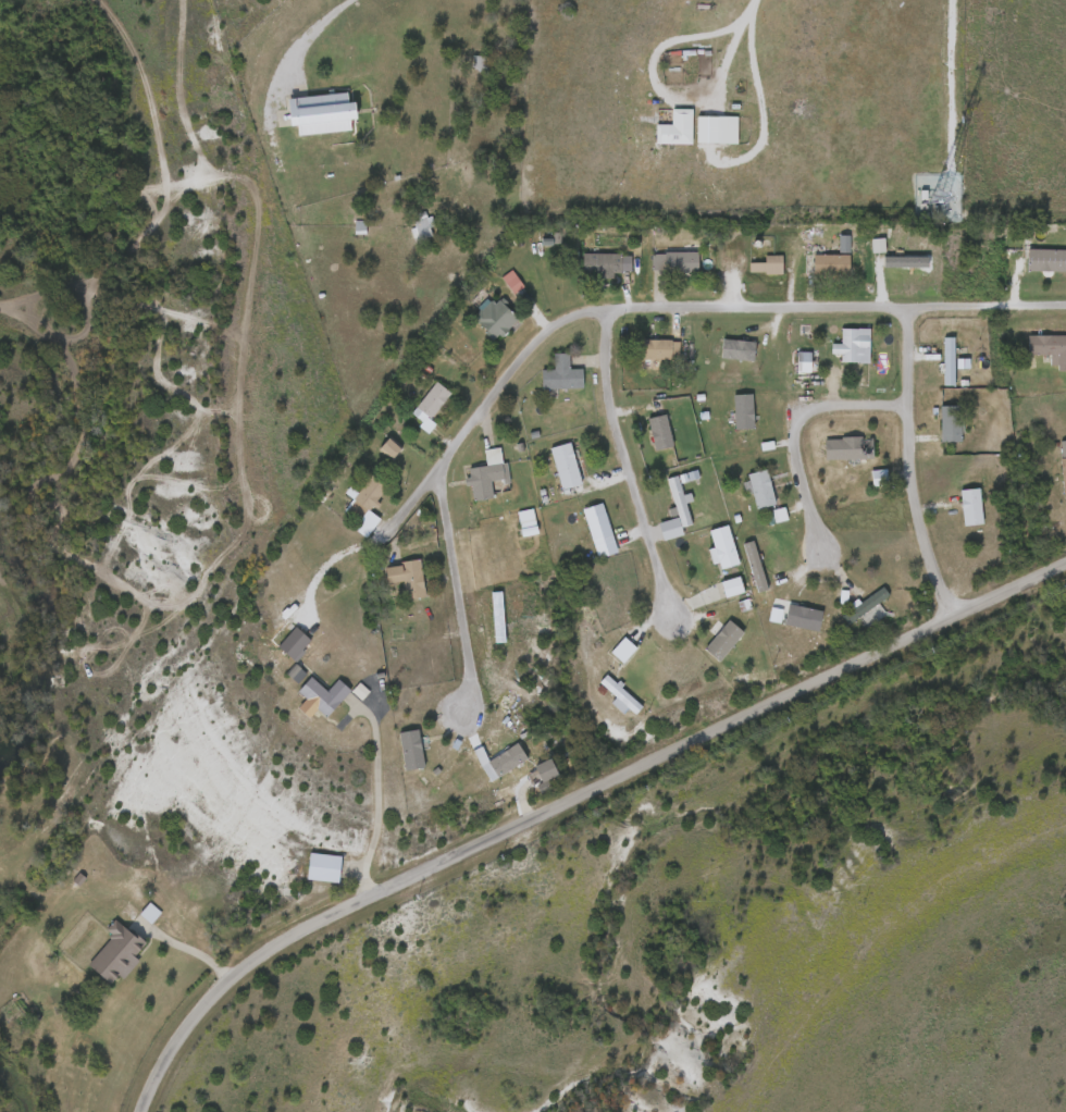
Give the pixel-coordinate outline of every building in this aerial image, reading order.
[(486,70),(471,67),(473,54),(488,57),(486,70)] [(357,118),(349,118),(350,129),(293,134),(290,96),(347,91),(348,100),(356,100),(357,118)] [(692,143),(656,141),(656,123),(672,123),(672,107),(692,108),(692,143)] [(737,115),(737,140),(697,140),(697,115),(737,115)] [(429,236),(417,237),(414,220),(426,219),(429,236)] [(917,248),(917,269),(887,269),(887,247),(917,248)] [(1028,247),(1065,247),(1065,270),(1028,270),(1028,247)] [(697,270),(652,270),(652,251),(697,251),(697,270)] [(631,252),(631,272),(582,272),(582,252),(631,252)] [(805,252),(850,252),(850,272),(805,272),(805,252)] [(782,254),(782,272),(748,272),(748,260),(764,260),(764,254),(782,254)] [(493,295),(517,318),(496,339),(472,317),(493,295)] [(858,328),(858,361),(841,361),(841,328),(858,328)] [(1028,334),(1065,334),(1065,369),(1051,369),(1051,354),(1028,354),(1028,334)] [(943,384),(943,335),(954,335),(954,384),(943,384)] [(721,357),(722,337),(755,339),(754,359),(721,357)] [(642,357),(642,338),(679,338),(679,357),(642,357)] [(569,351),(569,367),(582,367),(582,386),(541,386),(541,368),(554,368),(554,351),(569,351)] [(423,428),(419,424),(426,413),(417,406),(435,380),(450,391),(423,428)] [(752,393),(752,427),(734,427),(734,393),(752,393)] [(940,441),(940,405),(960,405),(960,441),(940,441)] [(655,449),(648,417),(667,413),(672,446),(655,449)] [(872,457),(825,457),(825,436),(872,436),(872,457)] [(560,487),(551,446),(571,441),(581,484),(560,487)] [(492,497),(470,499),(468,467),(486,465),(484,447),(504,446),(506,479),(491,480),(492,497)] [(774,504),(756,508),(748,472),(767,468),(774,504)] [(344,512),(370,473),(386,485),(370,510),(380,517),(371,530),(344,512)] [(691,523),(680,526),(667,477),(678,474),(684,497),(691,523)] [(964,526),(959,490),(979,486),(983,523),(964,526)] [(613,540),(595,546),(583,508),(602,502),(613,540)] [(518,510),(533,508),(536,532),(522,535),(518,510)] [(740,563),(717,570),(710,548),(715,547),(709,530),(728,523),(740,563)] [(766,589),(756,591),(747,552),(757,549),(766,589)] [(405,600),(402,583),(387,585),(384,565),(420,559),(425,596),(405,600)] [(722,596),(719,581),(740,577),(743,592),(722,596)] [(847,620),(842,611),(884,588),(889,597),(847,620)] [(784,622),(790,603),(823,611),(817,632),(784,622)] [(719,660),(704,647),(730,619),(744,633),(719,660)] [(642,705),(634,713),(629,707),(623,713),(613,702),(617,697),(599,681),(608,672),(642,705)] [(338,679),(350,690),(325,716),(298,690),(311,677),(326,691),(338,679)] [(423,766),(404,768),(400,731),(419,729),(423,766)] [(488,759),(519,743),(528,759),(497,776),(488,759)] [(339,854),(338,880),(307,879),(309,852),(339,854)] [(138,959),(113,986),(87,962),(112,935),(106,929),(116,917),(146,944),(135,955),(138,959)]
